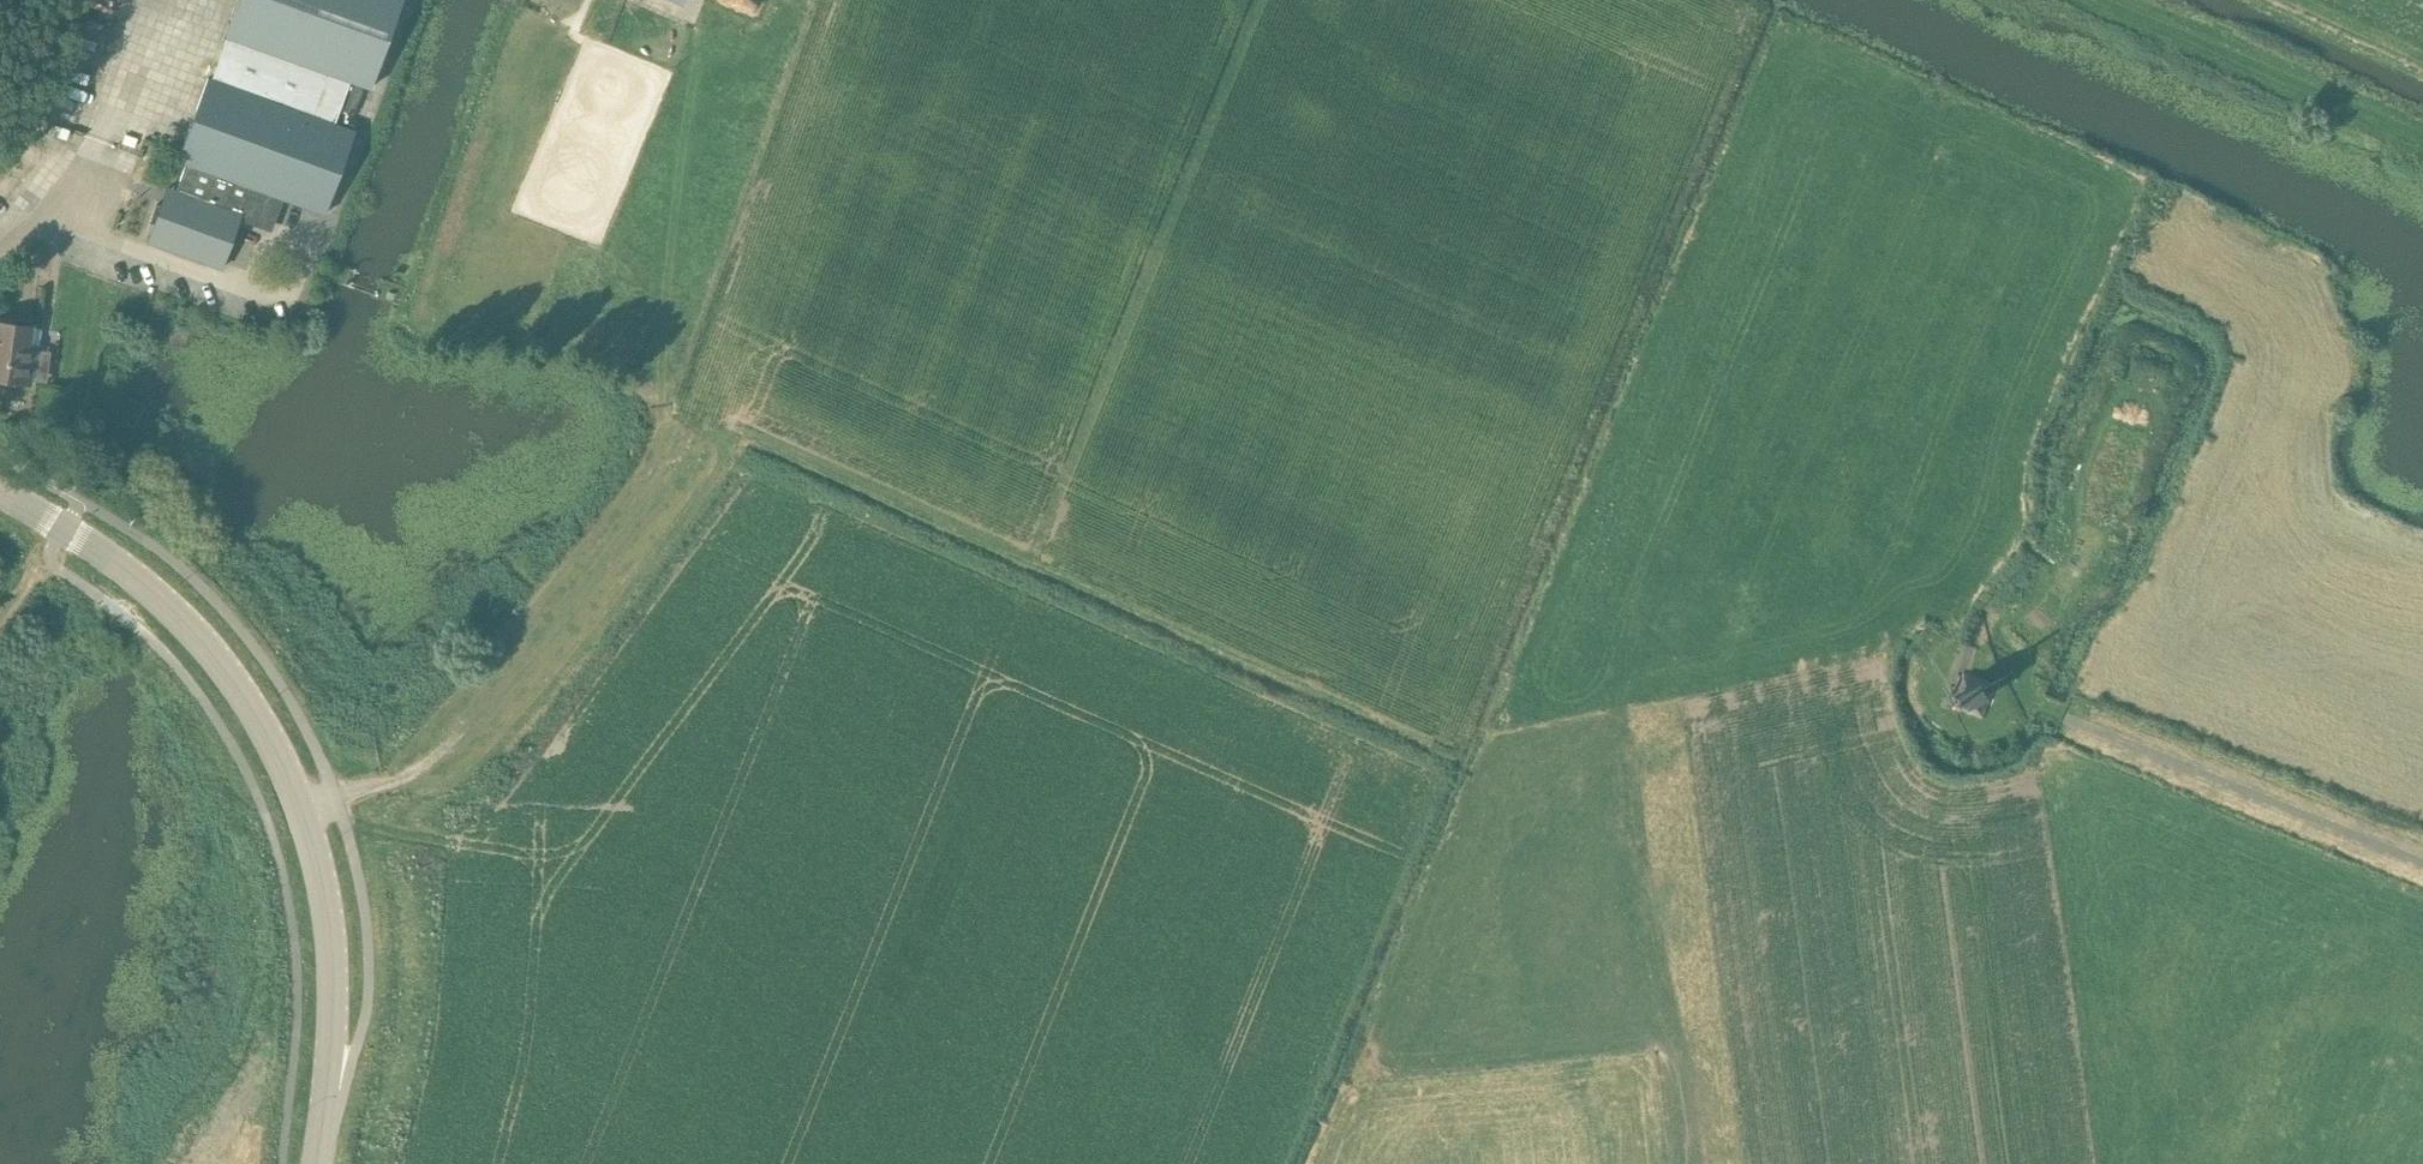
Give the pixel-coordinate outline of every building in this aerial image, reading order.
[(226,37),(211,79),(208,78),(178,161),(186,164),(176,191),(168,188),(161,207),(155,204),(149,223),(155,225),(148,243),(221,269),(239,220),(270,231),(280,204),(323,220),(355,132),(334,124),(350,81),(354,83),(351,90),(357,92),(360,85),(371,89),(403,0),(239,0),(226,37)] [(29,384),(34,346),(39,346),(41,330),(32,329),(32,327),(0,323),(0,380),(29,384)] [(1951,703),(1959,707),(1982,716),(1994,685),(1963,672),(1951,703)]
